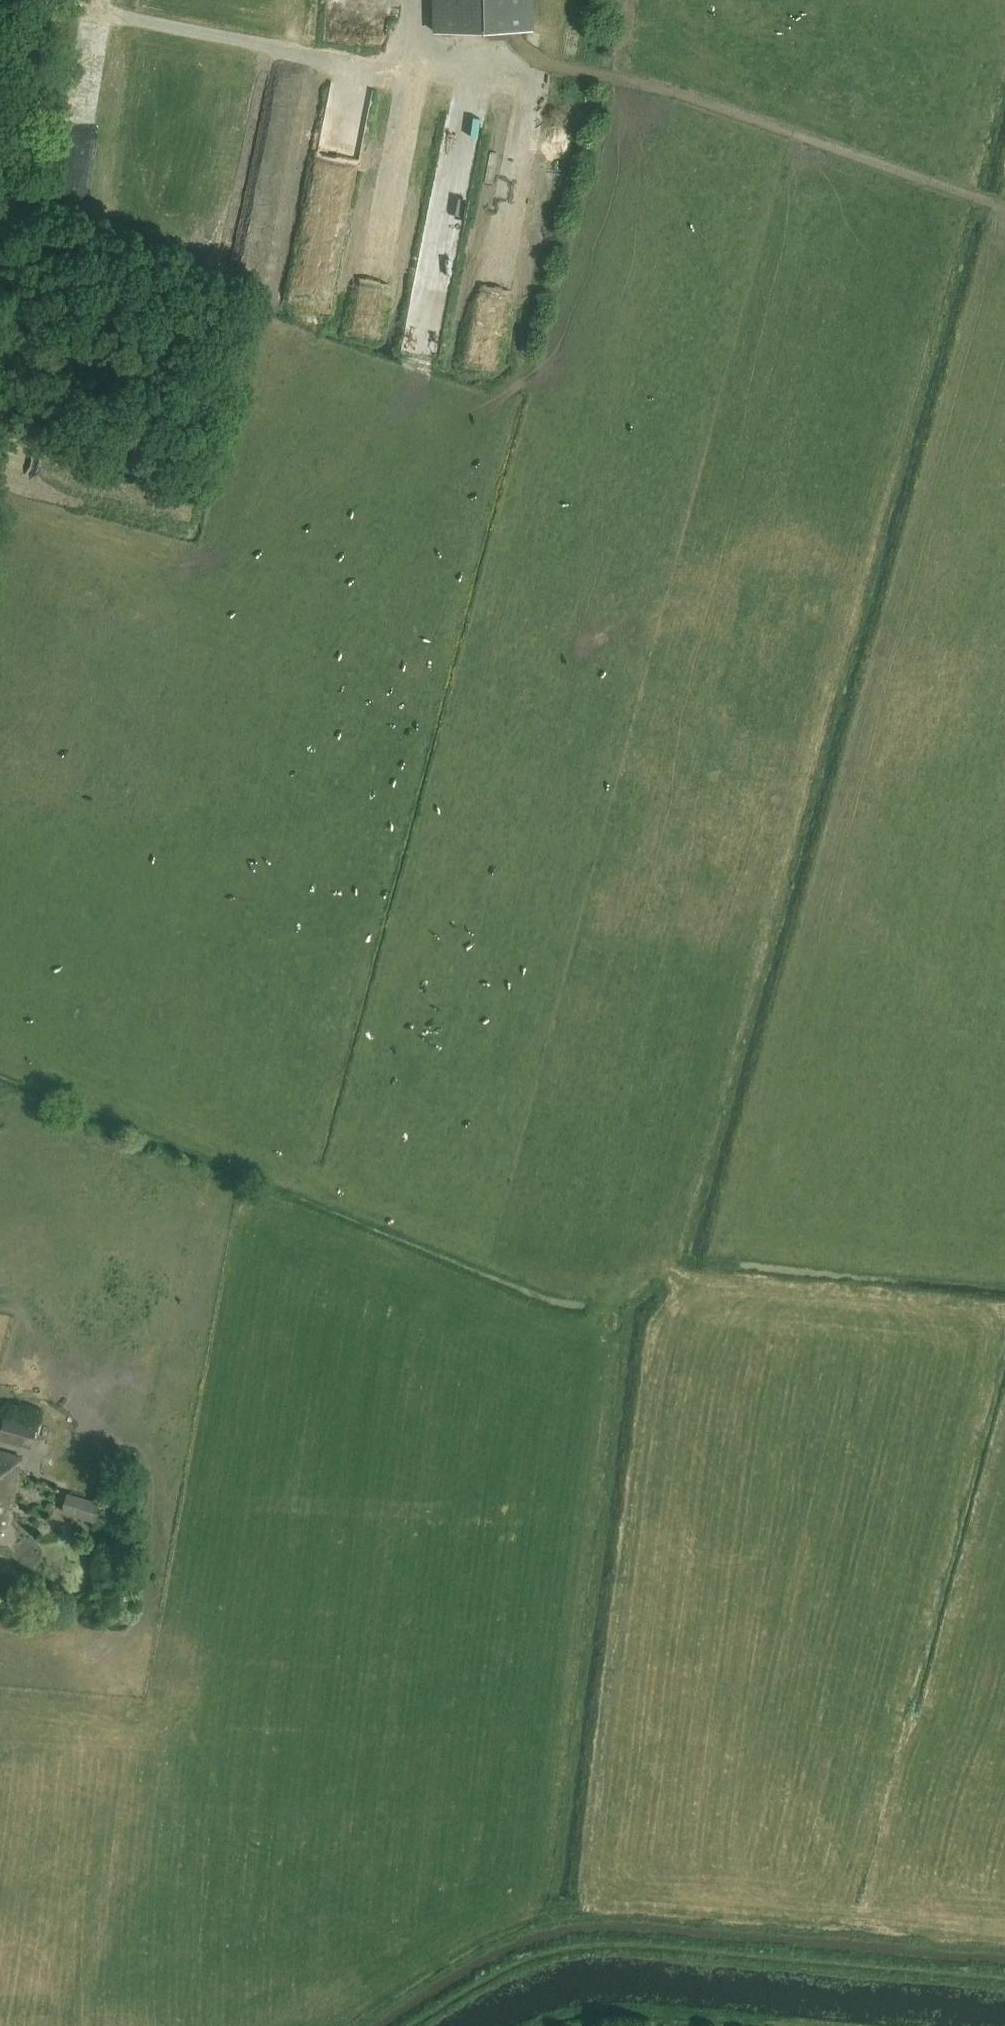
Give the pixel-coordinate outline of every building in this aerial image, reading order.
[(435,31),(531,29),(530,0),(435,0),(435,31)] [(0,1431),(0,1439),(30,1448),(38,1422),(5,1413),(0,1431)] [(4,1529),(19,1476),(16,1475),(21,1458),(0,1453),(0,1528),(4,1529)] [(95,1522),(101,1504),(67,1492),(61,1511),(95,1522)]
